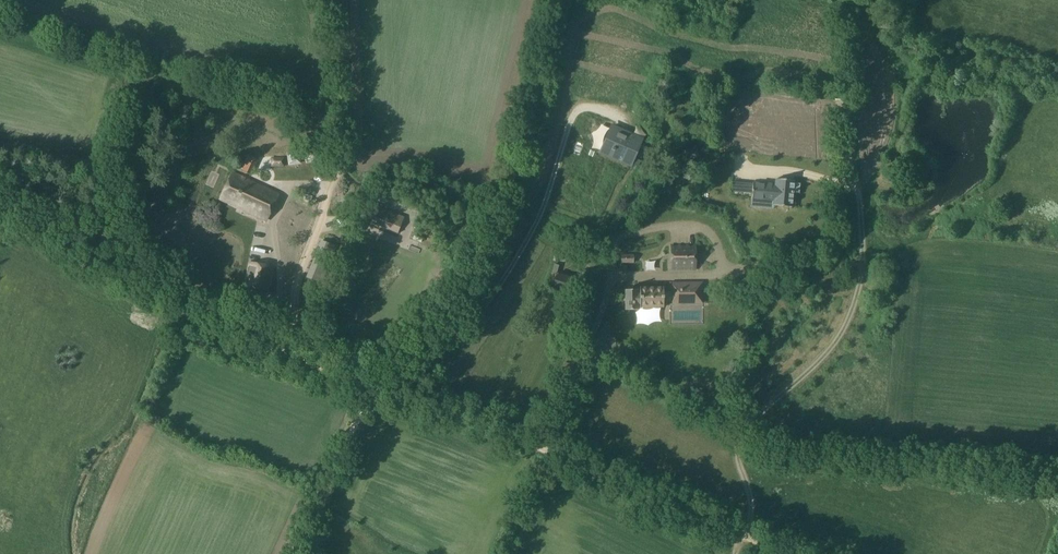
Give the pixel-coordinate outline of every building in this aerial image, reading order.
[(612,125),(603,146),(623,155),(621,161),(631,166),(642,138),(632,134),(631,136),(622,132),(622,130),(612,125)] [(258,160),(248,155),(241,171),(251,175),(258,160)] [(284,158),(271,157),(271,166),(284,166),(284,158)] [(266,220),(278,194),(232,173),(220,200),(266,220)] [(753,182),(751,199),(773,201),(773,205),(795,207),(796,193),(799,193),(800,183),(794,182),(794,180),(775,179),(774,184),(753,182)] [(397,232),(404,217),(372,205),(366,220),(397,232)] [(700,213),(692,213),(692,234),(701,234),(700,213)] [(688,218),(680,219),(680,233),(688,233),(688,218)] [(696,269),(695,245),(694,245),(694,247),(688,247),(688,245),(686,245),(686,247),(680,247),(680,245),(678,245),(678,247),(672,247),(672,245),(671,245),(671,269),(696,269)] [(269,291),(274,267),(249,261),(244,286),(269,291)] [(353,285),(358,272),(348,268),(343,281),(353,285)] [(702,303),(702,282),(681,283),(681,290),(670,290),(670,291),(663,291),(663,287),(639,288),(639,292),(637,292),(637,290),(625,290),(625,310),(637,310),(637,306),(640,306),(640,307),(643,307),(643,310),(653,310),(653,307),(663,307),(663,301),(671,301),(671,303),(702,303)] [(875,313),(875,301),(862,300),(862,312),(875,313)]
